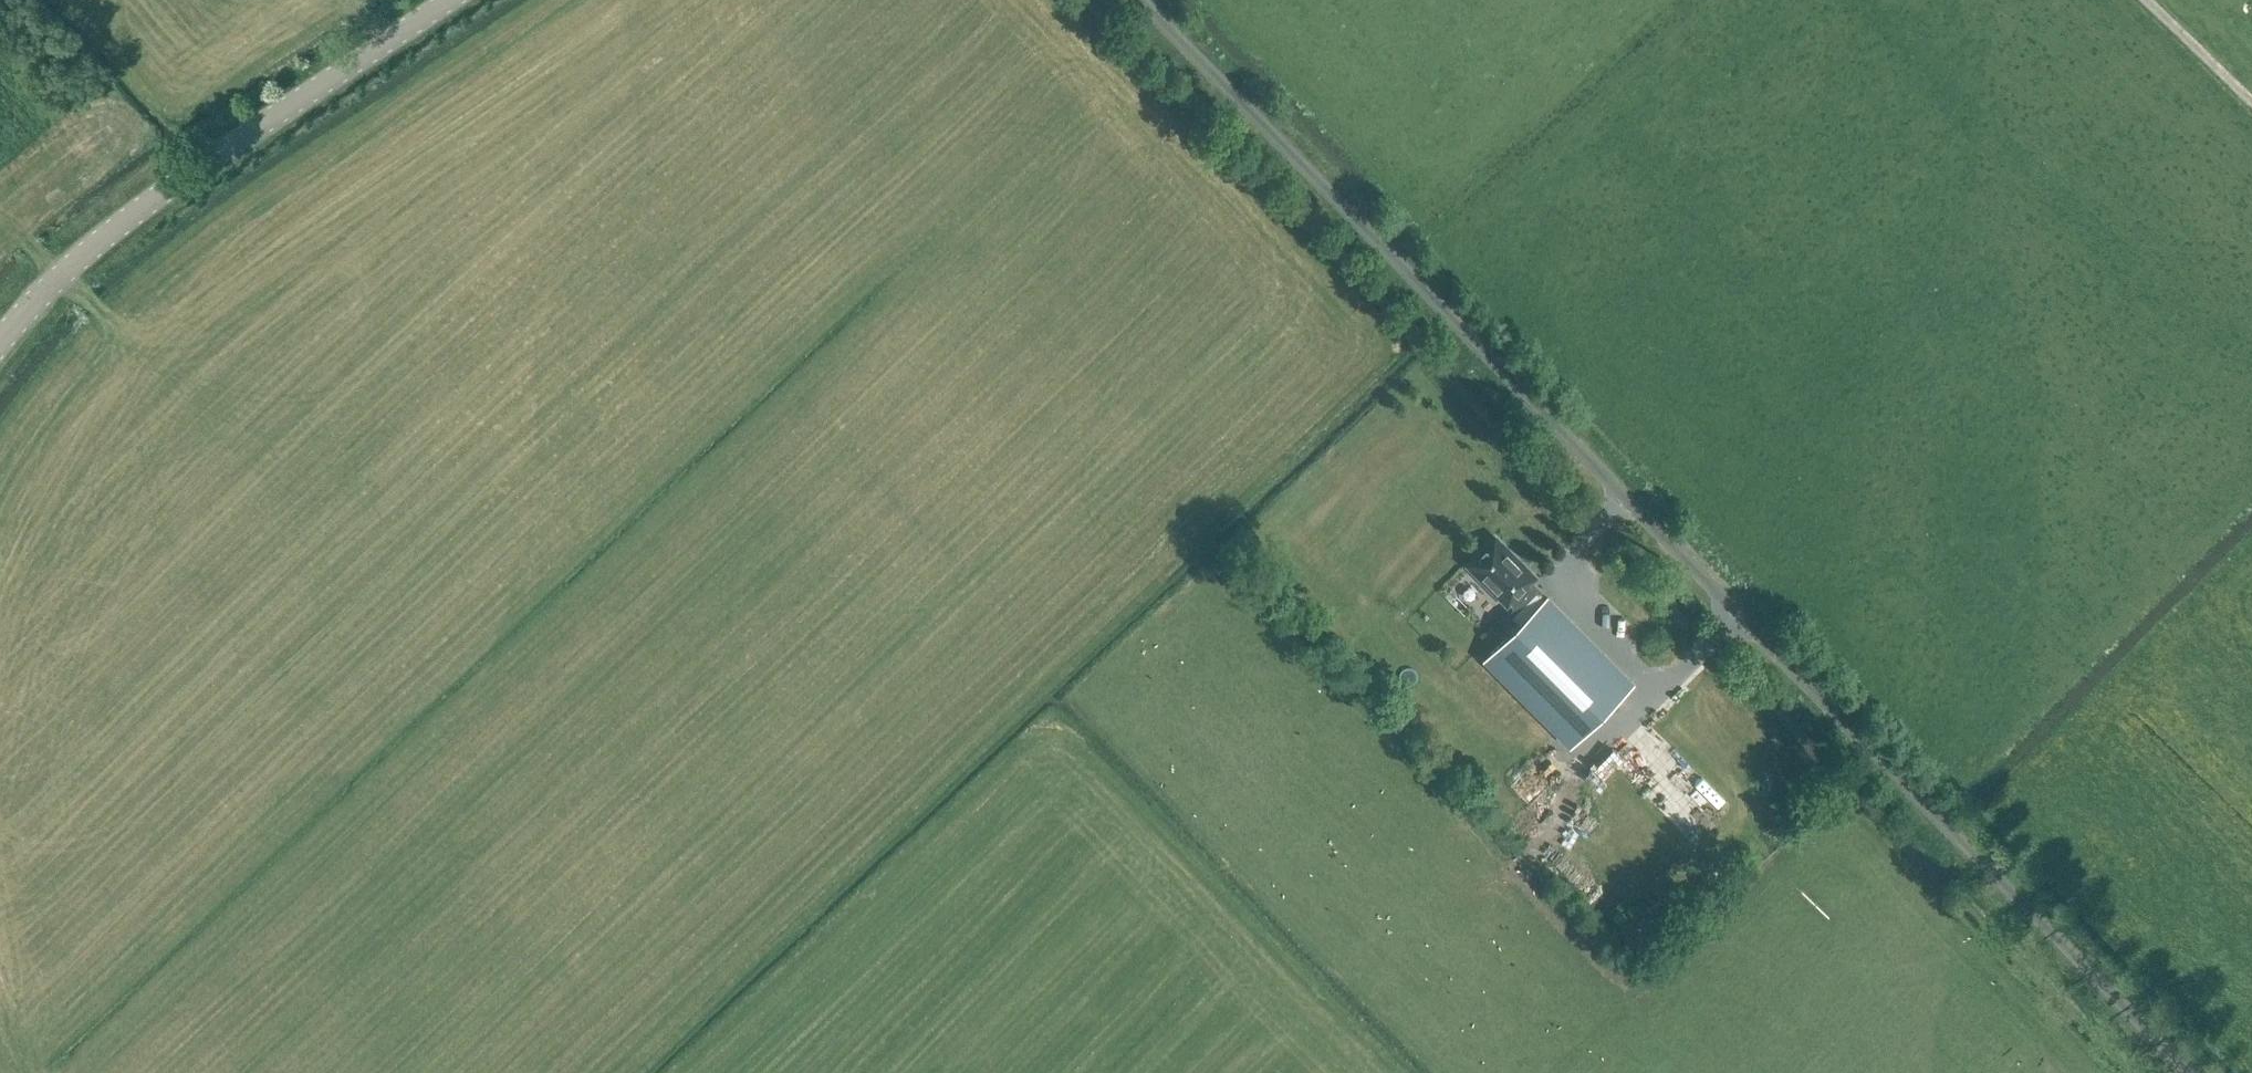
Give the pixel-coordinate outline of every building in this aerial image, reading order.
[(1613,669),(1624,657),(1554,586),(1543,597),(1540,595),(1538,597),(1525,584),(1532,577),(1495,540),(1469,565),(1506,603),(1509,600),(1522,612),(1468,665),(1562,761),(1635,691),(1613,669)]
